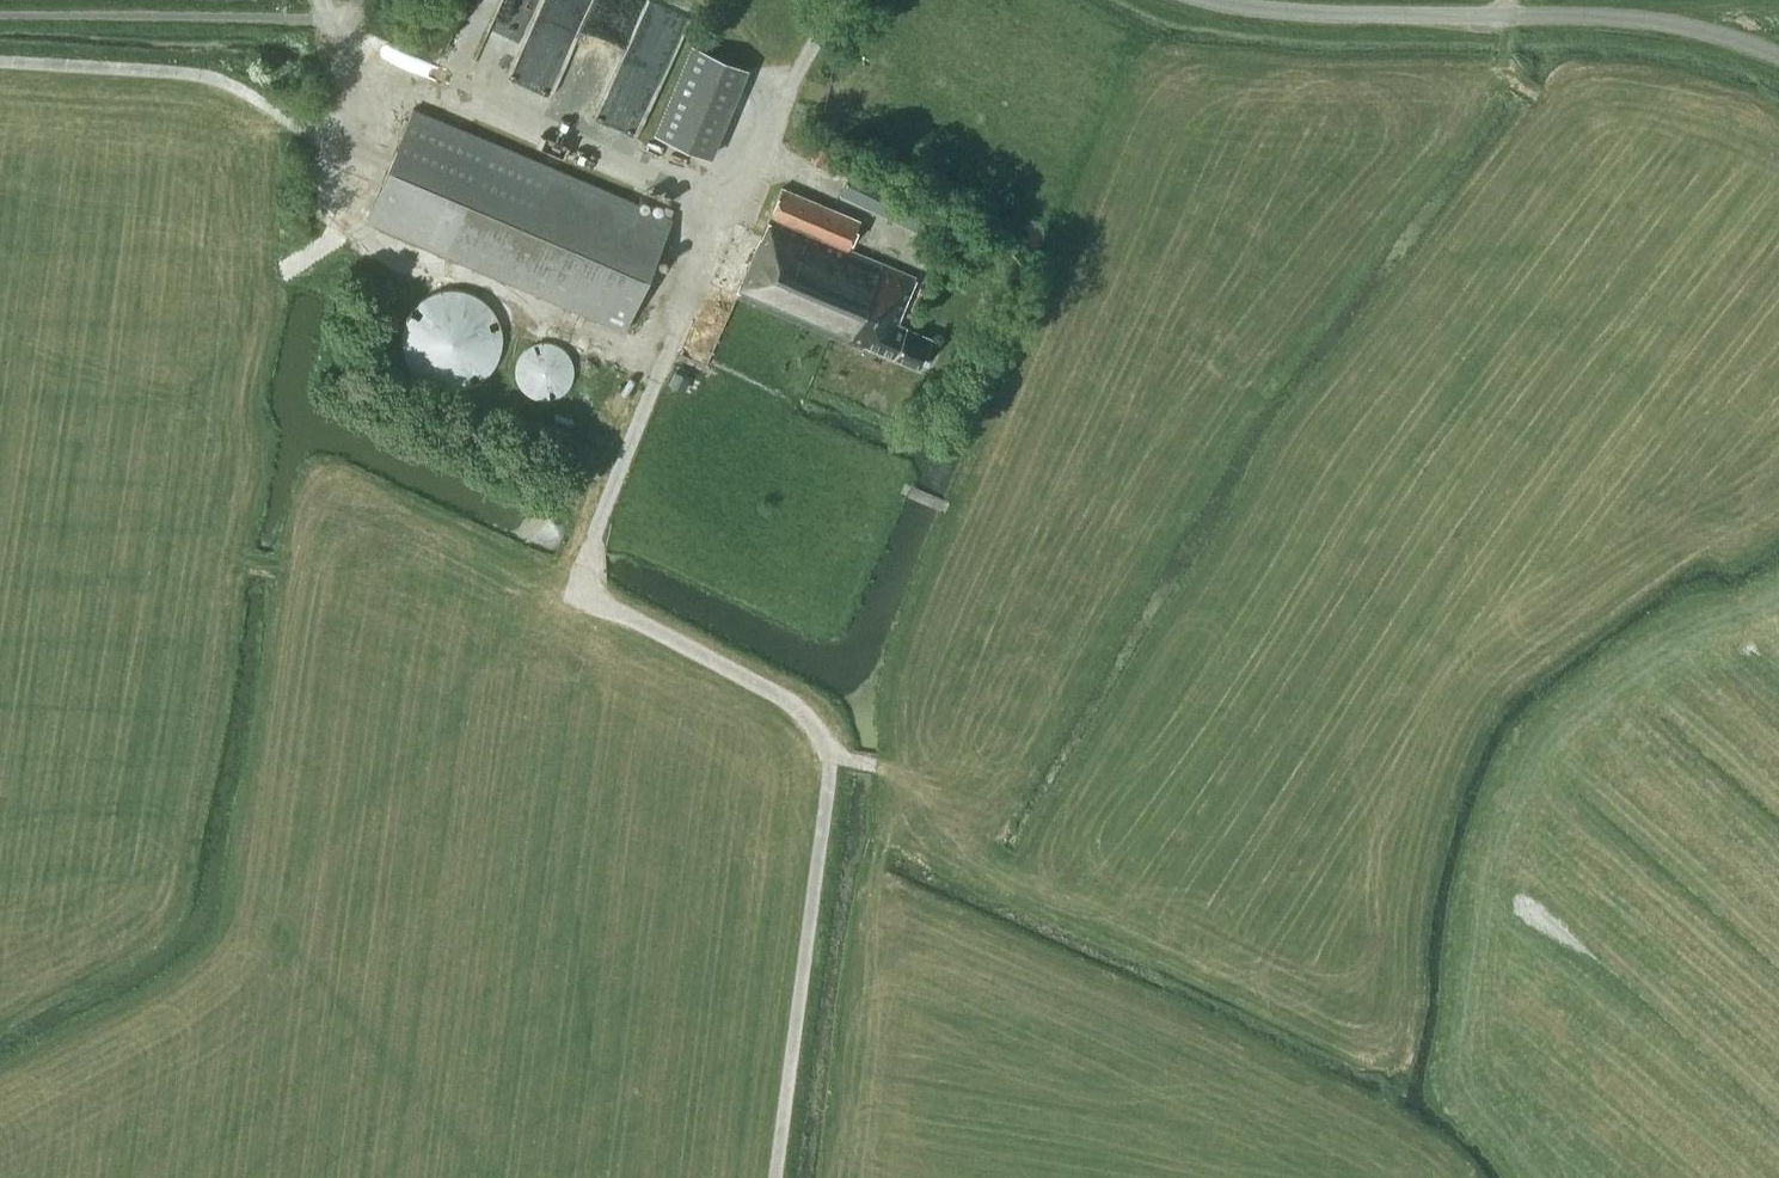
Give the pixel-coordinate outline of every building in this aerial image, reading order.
[(693,43),(655,133),(709,156),(747,66),(693,43)] [(625,329),(672,217),(413,108),(366,220),(625,329)] [(828,151),(817,145),(809,160),(820,166),(828,151)] [(917,230),(929,204),(852,166),(839,192),(917,230)] [(863,344),(894,357),(920,368),(932,339),(896,323),(915,278),(848,249),(860,220),(782,187),(739,288),(735,285),(733,291),(737,293),(736,295),(862,348),(863,344)] [(473,384),(476,383),(479,381),(482,379),(484,377),(487,375),(490,372),(492,369),(494,366),(496,364),(497,361),(499,358),(500,355),(501,350),(502,347),(502,343),(503,340),(503,337),(503,334),(502,330),(501,325),(500,322),(499,319),(498,316),(496,313),(494,311),(492,308),(489,304),(487,302),(484,300),(482,298),(479,296),(476,294),(473,293),(470,291),(464,289),(458,288),(451,288),(444,289),(438,290),(435,291),(432,292),(427,295),(422,298),(419,300),(417,303),(414,306),(412,309),(410,312),(408,314),(407,317),(405,320),(404,324),(404,327),(403,330),(402,335),(402,338),(402,341),(403,346),(403,350),(404,353),(405,356),(407,359),(409,363),(411,366),(413,370),(415,371),(417,374),(420,377),(423,379),(426,381),(429,383),(432,384),(436,386),(439,387),(444,388),(447,388),(451,389),(456,388),(459,388),(462,388),(468,386),(473,384)] [(570,369),(572,361),(570,353),(567,347),(564,342),(559,338),(553,336),(549,335),(543,335),(535,338),(530,340),(527,343),(523,348),(521,353),(520,362),(521,370),(526,379),(531,383),(536,385),(546,387),(553,386),(559,384),(565,378),(568,375),(570,369)] [(676,371),(670,384),(681,389),(687,376),(676,371)]
